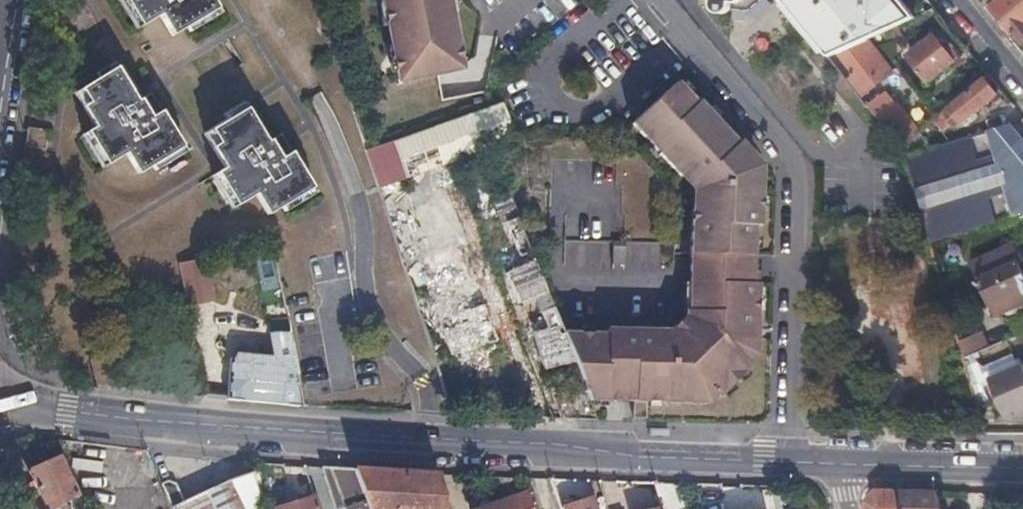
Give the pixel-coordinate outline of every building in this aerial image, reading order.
[(209,0),(118,0),(115,1),(136,33),(159,19),(171,38),(186,30),(190,35),(219,17),(209,0)] [(445,0),(379,0),(394,82),(458,70),(445,0)] [(706,5),(706,7),(708,10),(711,12),(714,13),(716,13),(718,12),(722,8),(723,6),(724,3),(725,0),(707,0),(706,5)] [(828,59),(836,55),(864,42),(916,18),(901,0),(780,0),(828,59)] [(990,8),(1022,49),(1022,48),(1022,0),(1000,0),(990,8)] [(927,82),(940,72),(952,62),(932,38),(908,58),(927,82)] [(854,77),(852,78),(850,79),(863,95),(890,73),(864,42),(836,55),(854,77)] [(96,77),(99,82),(81,93),(76,97),(97,130),(83,139),(103,171),(126,157),(139,176),(153,168),(156,173),(188,153),(185,148),(152,96),(140,104),(115,65),(96,77)] [(939,133),(943,129),(947,126),(956,125),(996,93),(982,78),(930,121),(939,133)] [(681,88),(638,132),(686,186),(689,184),(704,201),(703,211),(699,216),(694,321),(679,335),(679,337),(668,336),(669,332),(611,330),(611,335),(565,334),(574,359),(581,377),(591,400),(695,403),(695,397),(705,398),(712,391),(719,398),(752,367),(745,360),(755,350),(755,341),(760,341),(762,287),(757,287),(760,230),(766,230),(768,183),(763,183),(763,175),(704,108),(701,110),(681,88)] [(925,125),(922,122),(919,119),(914,123),(897,102),(896,104),(886,92),(868,107),(900,146),(925,125)] [(518,142),(510,122),(502,101),(402,145),(416,181),(518,142)] [(224,115),(228,123),(247,110),(243,104),(224,115)] [(257,187),(261,205),(269,217),(281,209),(313,189),(291,155),(282,161),(270,143),(269,143),(247,110),(228,123),(224,124),(227,137),(246,135),(257,187)] [(22,119),(19,138),(40,140),(42,122),(22,119)] [(963,125),(971,136),(979,133),(968,120),(963,125)] [(214,139),(227,137),(224,124),(210,133),(214,139)] [(919,195),(932,238),(1022,213),(1022,142),(1009,125),(979,133),(971,136),(907,153),(919,195)] [(204,137),(213,150),(219,146),(214,139),(210,133),(204,137)] [(246,135),(227,137),(214,139),(219,146),(213,150),(225,169),(217,174),(238,207),(256,196),(261,205),(257,187),(246,135)] [(279,137),(270,143),(282,161),(291,155),(279,137)] [(381,183),(392,179),(404,175),(395,148),(373,157),(381,183)] [(233,210),(238,207),(217,174),(212,178),(233,210)] [(489,188),(501,218),(518,213),(506,181),(489,188)] [(316,195),(313,189),(281,209),(285,214),(316,195)] [(536,295),(542,311),(554,306),(518,213),(501,218),(512,247),(516,246),(520,256),(513,259),(516,267),(505,272),(518,302),(536,295)] [(408,273),(417,270),(426,267),(417,239),(399,245),(408,273)] [(1019,259),(1022,257),(1022,254),(1018,245),(1002,253),(998,248),(973,260),(998,312),(1002,313),(1022,302),(1022,267),(1019,259)] [(203,263),(179,267),(188,311),(212,306),(203,263)] [(432,297),(416,302),(422,319),(438,314),(432,297)] [(554,306),(542,311),(546,320),(531,327),(545,371),(574,359),(565,334),(554,306)] [(496,342),(490,326),(484,309),(441,326),(451,359),(496,342)] [(963,355),(988,347),(983,332),(958,340),(963,355)] [(290,334),(282,336),(275,337),(280,363),(233,360),(230,399),(304,405),(290,334)] [(268,354),(268,336),(227,336),(228,354),(268,354)] [(990,377),(1006,417),(1022,410),(1022,364),(990,377)] [(45,507),(61,500),(76,492),(59,455),(28,469),(33,480),(45,507)] [(288,464),(288,466),(288,469),(295,485),(297,489),(310,487),(304,464),(288,464)] [(353,468),(320,465),(337,508),(347,505),(349,508),(368,508),(353,468)] [(368,508),(447,508),(437,473),(353,468),(368,508)] [(228,479),(183,499),(177,484),(168,478),(160,482),(173,508),(242,508),(228,479)] [(45,507),(33,480),(23,485),(35,508),(46,508),(45,507)] [(526,489),(474,508),(533,508),(526,489)] [(935,493),(876,492),(863,502),(865,508),(940,508),(935,493)] [(293,500),(274,506),(275,508),(317,508),(312,493),(293,500)] [(577,502),(562,508),(597,508),(592,496),(577,502)]
